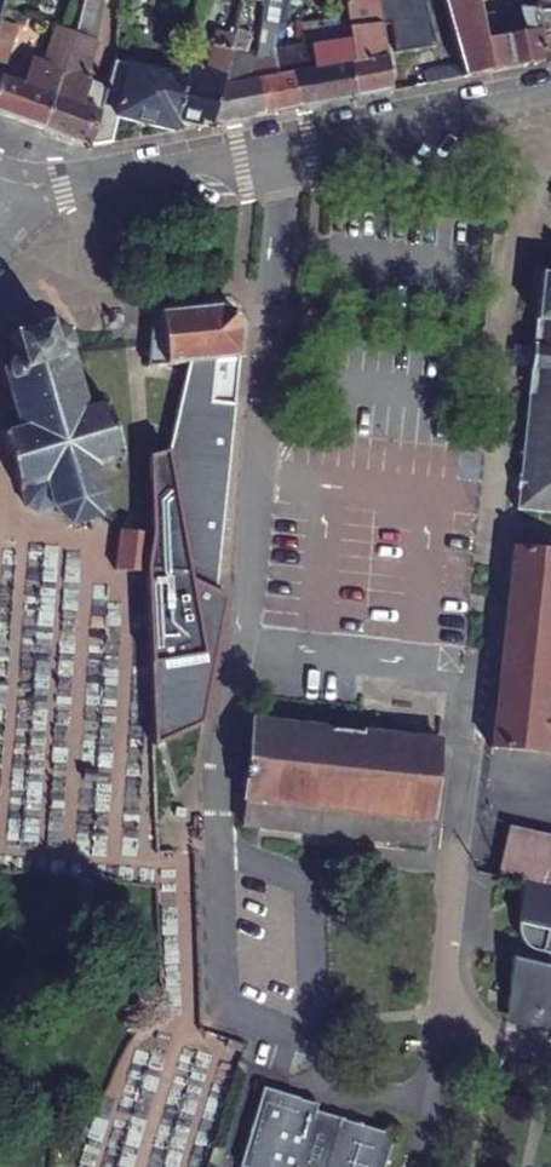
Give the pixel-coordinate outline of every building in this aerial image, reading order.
[(84,24),(87,0),(75,0),(72,20),(84,24)] [(213,29),(231,34),(235,18),(237,4),(221,0),(220,0),(213,29)] [(281,108),(272,49),(273,3),(291,0),(265,0),(262,0),(256,50),(255,114),(281,108)] [(347,40),(354,65),(347,66),(352,100),(392,91),(371,0),(337,0),(347,40)] [(482,43),(485,39),(481,13),(479,0),(436,0),(465,76),(488,71),(482,43)] [(517,13),(550,13),(550,0),(512,0),(507,13),(517,13)] [(126,29),(130,9),(116,6),(112,26),(126,29)] [(517,13),(507,13),(481,13),(485,39),(520,34),(517,13)] [(517,13),(520,34),(485,39),(482,43),(488,71),(538,62),(550,51),(550,13),(517,13)] [(72,20),(62,17),(51,51),(62,54),(72,20)] [(231,34),(226,54),(248,52),(251,21),(235,18),(231,34)] [(8,65),(21,27),(0,19),(0,89),(8,65)] [(74,57),(84,24),(72,20),(62,54),(74,57)] [(209,122),(212,122),(226,54),(231,34),(213,29),(202,70),(186,66),(184,77),(176,120),(196,125),(199,124),(201,121),(209,122)] [(354,65),(347,40),(331,42),(316,43),(313,44),(316,71),(295,74),(299,106),(352,100),(347,66),(354,65)] [(313,44),(300,46),(272,49),(281,108),(299,106),(295,74),(316,71),(313,44)] [(35,74),(8,65),(0,89),(0,115),(41,128),(62,54),(51,51),(44,48),(35,74)] [(212,122),(255,114),(256,50),(248,52),(226,54),(212,122)] [(93,125),(74,118),(82,90),(74,88),(82,60),(74,57),(62,54),(41,128),(90,145),(93,125)] [(90,145),(112,141),(117,118),(127,64),(106,60),(99,95),(93,125),(90,145)] [(127,64),(117,118),(173,130),(176,120),(184,77),(127,64)] [(93,125),(99,95),(82,90),(74,118),(93,125)] [(544,275),(535,347),(532,372),(521,474),(550,477),(550,276),(544,275)] [(153,309),(158,361),(195,357),(242,353),(245,322),(226,300),(153,309)] [(127,464),(108,399),(102,400),(103,404),(90,407),(83,389),(88,387),(87,383),(82,384),(76,366),(82,364),(80,360),(75,362),(71,351),(75,347),(72,335),(58,331),(51,337),(46,333),(51,326),(46,321),(43,324),(12,334),(6,333),(5,338),(5,339),(11,340),(16,358),(13,360),(10,365),(5,366),(10,380),(5,382),(7,387),(11,386),(16,403),(13,405),(14,409),(18,408),(24,427),(4,433),(4,430),(0,431),(0,437),(18,497),(22,496),(27,511),(36,519),(56,513),(73,527),(100,519),(102,514),(106,499),(100,472),(127,464)] [(532,372),(535,347),(528,346),(525,371),(532,372)] [(237,406),(242,353),(195,357),(190,400),(237,406)] [(237,406),(190,400),(143,593),(148,667),(198,664),(237,406)] [(149,485),(148,459),(136,459),(135,485),(149,485)] [(521,474),(517,510),(550,514),(550,477),(521,474)] [(103,559),(117,561),(120,534),(106,532),(103,559)] [(147,576),(152,538),(120,534),(117,561),(116,572),(147,576)] [(514,547),(509,587),(511,587),(550,592),(550,552),(514,547)] [(511,587),(508,615),(550,621),(550,592),(511,587)] [(508,615),(504,646),(550,652),(550,621),(508,615)] [(504,646),(501,677),(550,684),(550,652),(504,646)] [(501,677),(497,708),(550,715),(550,684),(501,677)] [(548,753),(550,740),(550,728),(550,715),(497,708),(494,708),(489,747),(548,753)] [(252,723),(244,798),(404,815),(403,831),(429,834),(438,739),(252,723)] [(429,834),(403,831),(404,815),(244,798),(241,826),(428,845),(429,834)] [(502,871),(550,882),(550,838),(512,829),(502,871)] [(520,881),(516,928),(516,935),(517,939),(519,943),(523,947),(528,949),(532,949),(531,961),(511,960),(507,1010),(530,1012),(526,1025),(550,1032),(550,889),(520,881)] [(239,1165),(243,1166),(345,1166),(350,1146),(355,1122),(338,1117),(336,1125),(312,1118),(317,1102),(263,1086),(239,1165)] [(382,1130),(363,1124),(355,1122),(350,1146),(345,1166),(383,1166),(389,1146),(405,1138),(398,1122),(382,1130)]
